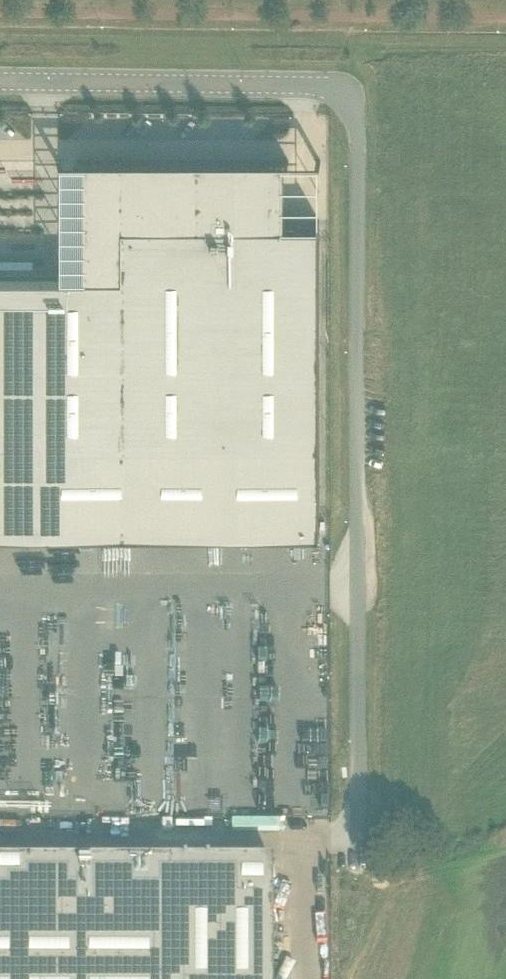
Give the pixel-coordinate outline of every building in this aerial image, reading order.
[(319,535),(319,221),(317,221),(317,227),(283,227),(283,163),(288,163),(288,161),(76,161),(76,163),(80,163),(80,278),(0,278),(0,535),(319,535)] [(0,861),(0,978),(271,978),(271,861),(0,861)]
